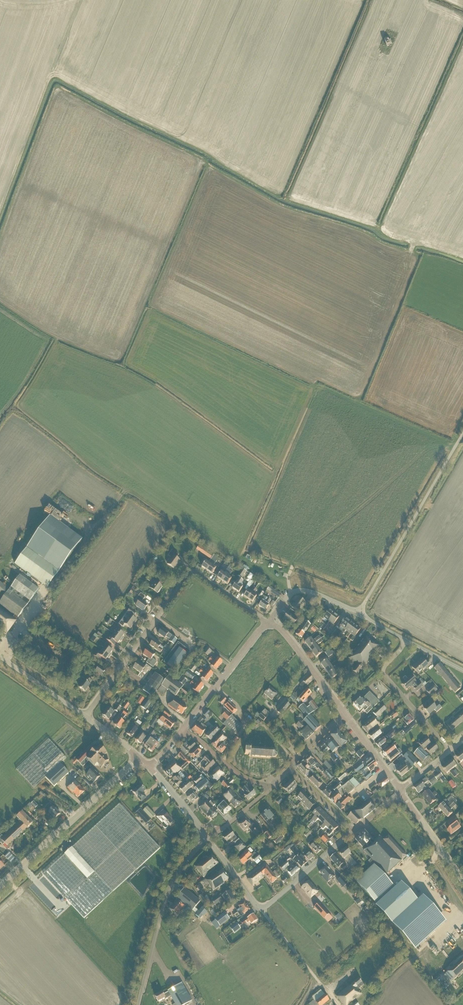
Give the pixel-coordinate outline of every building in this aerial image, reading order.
[(48,557),(65,533),(47,521),(30,544),(48,557)] [(14,564),(47,588),(79,544),(65,533),(48,557),(44,561),(26,548),(14,564)] [(208,552),(199,546),(197,549),(206,556),(208,552)] [(167,564),(174,569),(180,561),(176,558),(179,555),(172,550),(168,556),(172,558),(167,564)] [(202,567),(207,571),(214,560),(216,557),(214,555),(208,563),(206,561),(202,567)] [(217,562),(214,560),(207,571),(212,574),(216,568),(213,566),(217,562)] [(217,578),(222,581),(230,571),(227,569),(224,574),(221,572),(217,578)] [(237,576),(240,578),(243,573),(244,574),(246,572),(242,569),(237,576)] [(232,572),(230,571),(222,581),(227,585),(231,579),(229,577),(232,572)] [(16,580),(9,590),(0,582),(0,595),(3,598),(0,602),(0,605),(15,615),(13,617),(0,607),(0,630),(6,635),(27,605),(38,589),(19,575),(16,580)] [(151,575),(147,580),(151,583),(148,587),(156,593),(161,587),(154,581),(156,579),(151,575)] [(237,576),(232,585),(234,586),(236,583),(239,579),(240,578),(237,576)] [(234,586),(232,588),(239,593),(243,587),(241,586),(243,584),(241,584),(243,581),(239,579),(236,583),(234,586)] [(244,596),(248,599),(255,589),(254,588),(251,592),(248,590),(244,596)] [(257,590),(255,589),(248,599),(252,602),(256,596),(254,594),(257,590)] [(270,592),(279,598),(281,595),(272,589),(270,592)] [(136,606),(143,611),(147,606),(142,602),(145,597),(141,593),(136,600),(139,601),(136,606)] [(265,597),(258,606),(265,611),(269,606),(268,605),(271,601),(265,597)] [(299,598),(295,603),(302,608),(306,603),(299,598)] [(299,613),(302,608),(295,603),(292,607),(299,613)] [(135,623),(137,620),(133,618),(136,613),(130,609),(127,613),(130,615),(124,624),(130,629),(134,623),(135,623)] [(326,626),(329,622),(328,621),(334,613),(329,610),(327,613),(324,611),(319,617),(323,619),(324,618),(327,620),(324,624),(326,626)] [(283,620),(288,623),(293,616),(288,613),(283,620)] [(334,613),(328,621),(329,622),(332,624),(329,628),(331,630),(334,625),(333,625),(339,617),(334,613)] [(298,620),(293,616),(288,623),(292,627),(298,620)] [(343,635),(346,631),(345,630),(351,622),(346,618),(343,623),(341,621),(337,627),(340,629),(341,627),(344,629),(341,633),(343,635)] [(296,635),(302,638),(304,634),(310,625),(305,621),(301,627),(296,635)] [(351,622),(345,630),(346,631),(349,633),(346,637),(348,638),(351,634),(350,633),(355,626),(351,622)] [(116,632),(114,634),(122,640),(123,638),(122,638),(124,635),(119,631),(121,629),(116,625),(112,629),(116,632)] [(350,633),(351,634),(353,636),(350,640),(352,642),(356,638),(355,637),(360,629),(355,626),(350,633)] [(158,634),(165,639),(166,637),(169,640),(172,636),(162,629),(158,634)] [(122,640),(114,634),(112,637),(109,634),(105,639),(115,646),(116,643),(118,644),(120,641),(121,642),(122,640)] [(358,665),(353,672),(357,675),(366,664),(367,664),(380,647),(365,636),(349,658),(358,665)] [(305,643),(309,648),(321,639),(319,637),(313,641),(311,639),(305,643)] [(323,641),(321,639),(309,648),(313,653),(318,649),(316,646),(323,641)] [(164,648),(161,645),(153,640),(150,646),(157,651),(157,650),(161,653),(164,648)] [(104,648),(102,651),(110,657),(111,655),(110,654),(112,651),(107,647),(109,645),(104,641),(100,646),(104,648)] [(190,652),(178,643),(174,647),(164,662),(167,665),(175,670),(187,654),(188,655),(190,652)] [(152,659),(155,655),(147,649),(143,655),(149,659),(147,663),(153,668),(157,662),(152,659)] [(320,652),(318,649),(313,653),(316,658),(324,653),(322,650),(320,652)] [(109,659),(110,657),(102,651),(100,653),(97,651),(93,655),(99,659),(100,656),(106,660),(108,658),(109,659)] [(211,658),(210,659),(219,666),(222,662),(217,658),(215,661),(211,658)] [(216,670),(219,666),(210,659),(209,661),(213,664),(211,666),(216,670)] [(328,659),(321,664),(325,670),(330,665),(328,663),(330,661),(328,659)] [(417,663),(412,667),(418,674),(425,668),(426,669),(431,665),(428,661),(426,663),(422,659),(418,663),(417,663)] [(137,662),(133,668),(141,674),(143,671),(146,673),(148,670),(150,671),(152,669),(146,665),(145,668),(137,662)] [(325,670),(328,675),(341,666),(339,663),(332,668),(330,665),(325,670)] [(434,668),(440,675),(445,670),(440,664),(434,668)] [(95,671),(102,675),(105,670),(99,666),(95,671)] [(342,668),(341,666),(328,675),(332,680),(338,675),(336,673),(342,668)] [(202,669),(201,671),(210,678),(213,674),(208,670),(206,673),(202,669)] [(451,676),(445,670),(440,675),(445,681),(451,676)] [(185,674),(192,680),(195,676),(188,671),(185,674)] [(207,682),(210,678),(201,671),(200,672),(204,676),(202,678),(207,682)] [(155,674),(143,691),(152,697),(164,680),(155,674)] [(169,676),(162,686),(157,691),(163,695),(167,690),(176,696),(179,692),(185,696),(189,692),(183,688),(183,687),(169,676)] [(405,682),(402,685),(407,690),(411,685),(417,692),(423,687),(420,683),(418,685),(411,676),(405,682)] [(456,683),(451,676),(445,681),(450,687),(456,683)] [(179,682),(183,686),(187,681),(183,677),(179,682)] [(298,688),(301,691),(306,686),(307,686),(313,680),(311,677),(309,678),(308,677),(305,681),(298,688)] [(79,688),(85,692),(90,685),(90,684),(92,681),(89,679),(87,682),(84,680),(79,688)] [(193,681),(191,683),(201,690),(204,686),(199,682),(197,685),(193,681)] [(201,690),(191,683),(190,684),(195,688),(193,690),(198,694),(201,690)] [(460,689),(456,683),(450,687),(455,693),(460,689)] [(437,690),(433,686),(426,691),(431,696),(437,690)] [(264,694),(272,700),(277,694),(269,687),(264,694)] [(311,694),(306,689),(298,699),(303,703),(311,694)] [(353,705),(360,711),(362,709),(367,714),(379,702),(370,693),(362,700),(359,698),(353,705)] [(177,711),(182,715),(187,708),(182,704),(183,703),(175,697),(168,706),(176,712),(177,711)] [(237,710),(228,701),(227,702),(226,701),(224,698),(219,703),(222,705),(223,704),(224,706),(223,706),(232,715),(237,710)] [(141,707),(146,710),(152,702),(147,699),(141,707)] [(309,704),(310,706),(314,711),(318,709),(312,701),(309,704)] [(286,702),(281,708),(285,712),(290,705),(286,702)] [(437,713),(442,708),(439,705),(436,708),(431,703),(424,709),(429,715),(434,710),(437,713)] [(307,708),(304,704),(299,708),(306,718),(314,711),(310,706),(307,708)] [(373,713),(377,718),(386,709),(382,705),(373,713)] [(114,712),(108,708),(102,715),(103,716),(102,716),(105,718),(108,720),(114,712)] [(259,717),(264,721),(270,714),(265,710),(259,717)] [(114,725),(120,729),(125,722),(122,721),(126,716),(129,713),(125,711),(114,725)] [(223,724),(234,734),(242,726),(231,716),(232,716),(227,711),(222,716),(227,721),(223,724)] [(171,716),(166,712),(163,714),(164,715),(159,720),(170,729),(175,724),(169,719),(171,716)] [(454,720),(458,725),(462,721),(462,718),(460,714),(454,720)] [(320,727),(310,715),(301,723),(300,722),(296,725),(301,731),(299,733),(306,740),(314,733),(320,727)] [(362,727),(367,734),(372,730),(373,731),(380,725),(373,717),(365,723),(366,724),(362,727)] [(127,734),(132,738),(138,729),(137,729),(141,723),(138,720),(136,723),(134,727),(133,726),(127,734)] [(452,731),(458,725),(454,720),(447,725),(452,731)] [(191,731),(201,737),(205,729),(200,726),(196,724),(191,731)] [(211,741),(221,730),(216,726),(210,732),(210,731),(206,736),(211,741)] [(135,740),(141,744),(146,737),(143,735),(147,730),(144,728),(135,740)] [(369,736),(373,741),(382,734),(378,729),(369,736)] [(331,736),(340,747),(341,748),(344,746),(352,755),(355,752),(347,743),(337,731),(331,736)] [(383,738),(376,744),(379,748),(386,742),(395,735),(392,731),(386,737),(387,738),(384,740),(383,738)] [(210,743),(216,749),(221,744),(225,741),(227,739),(226,739),(227,738),(221,733),(210,743)] [(330,750),(332,753),(340,747),(331,736),(324,742),(330,750)] [(149,749),(148,749),(152,752),(158,743),(154,740),(156,739),(154,737),(153,739),(150,737),(145,745),(149,749)] [(434,744),(432,746),(426,738),(419,744),(425,750),(426,749),(431,755),(438,749),(434,744)] [(66,758),(48,739),(16,770),(34,789),(46,778),(54,787),(69,773),(60,764),(66,758)] [(221,744),(216,749),(221,754),(226,748),(225,747),(227,744),(225,741),(221,744)] [(95,767),(95,766),(99,766),(102,769),(104,766),(106,768),(108,765),(107,764),(109,761),(107,759),(107,754),(100,747),(99,747),(98,746),(99,746),(95,742),(76,760),(83,767),(89,761),(95,767)] [(327,753),(330,750),(324,742),(318,747),(325,757),(328,754),(327,753)] [(182,752),(185,755),(196,746),(193,743),(188,747),(189,747),(188,748),(186,747),(187,746),(185,744),(180,748),(181,750),(181,751),(182,752)] [(390,762),(402,752),(399,749),(397,751),(392,745),(383,753),(383,754),(384,756),(386,756),(390,762)] [(201,751),(198,747),(196,749),(195,748),(189,754),(194,759),(201,751)] [(422,762),(429,756),(420,747),(414,754),(422,762)] [(250,755),(249,756),(273,758),(275,757),(277,754),(276,751),(273,750),(250,748),(250,750),(246,749),(245,750),(246,750),(246,754),(245,754),(250,755)] [(185,755),(182,752),(178,755),(185,763),(179,767),(174,761),(167,767),(167,768),(164,771),(170,778),(174,774),(175,776),(181,770),(182,771),(191,763),(185,755)] [(412,766),(417,762),(408,752),(403,757),(408,762),(412,766)] [(338,759),(332,753),(329,756),(334,762),(338,759)] [(311,770),(312,768),(312,769),(313,768),(313,769),(315,768),(314,767),(315,767),(314,766),(315,766),(317,769),(318,769),(322,773),(324,771),(317,764),(310,755),(303,761),(311,770)] [(215,764),(211,760),(210,760),(207,757),(203,760),(206,763),(202,767),(208,773),(215,766),(214,765),(215,764)] [(373,761),(370,757),(362,763),(365,767),(373,761)] [(327,760),(323,764),(329,770),(333,766),(327,760)] [(453,760),(448,764),(452,770),(457,766),(453,760)] [(297,766),(305,776),(311,770),(308,767),(307,768),(301,762),(297,766)] [(362,774),(363,775),(364,777),(366,780),(372,776),(369,773),(374,769),(373,768),(377,765),(374,762),(366,767),(368,769),(362,774)] [(404,766),(397,771),(401,777),(408,771),(413,768),(412,766),(408,762),(404,766)] [(354,769),(358,774),(362,771),(360,769),(364,767),(362,764),(354,769)] [(448,764),(443,768),(447,774),(450,772),(451,774),(454,772),(452,770),(448,764)] [(100,776),(93,769),(92,770),(89,766),(85,770),(89,773),(87,775),(94,783),(100,776)] [(221,771),(218,767),(209,774),(209,773),(207,775),(211,780),(221,771)] [(309,779),(318,788),(322,784),(318,780),(319,779),(312,770),(308,775),(310,778),(309,779)] [(330,780),(334,777),(328,770),(324,774),(330,780)] [(225,775),(221,771),(211,780),(214,783),(216,781),(216,782),(225,775)] [(175,784),(178,787),(185,781),(183,779),(185,777),(181,772),(178,774),(179,774),(173,779),(176,783),(175,784)] [(434,776),(435,777),(429,782),(432,786),(438,781),(444,777),(440,772),(434,776)] [(337,778),(340,781),(346,776),(344,773),(337,778)] [(199,777),(194,782),(197,786),(202,781),(204,779),(201,775),(199,777)] [(389,782),(386,778),(385,779),(384,778),(378,783),(381,788),(389,782)] [(195,788),(198,792),(208,783),(205,779),(195,788)] [(414,788),(419,794),(426,788),(424,785),(428,782),(426,779),(422,782),(414,788)] [(78,798),(84,791),(80,786),(81,786),(76,780),(67,788),(72,793),(73,793),(78,798)] [(291,780),(287,784),(293,790),(297,786),(291,780)] [(230,787),(225,781),(221,784),(226,790),(230,787)] [(180,789),(184,794),(194,785),(192,782),(189,784),(188,782),(180,789)] [(344,786),(343,786),(329,799),(341,810),(345,806),(352,799),(348,795),(355,789),(348,782),(344,786)] [(322,792),(329,799),(343,786),(341,783),(340,784),(333,790),(331,791),(327,787),(322,792)] [(293,790),(287,784),(283,788),(289,794),(293,790)] [(146,797),(142,793),(145,790),(140,785),(133,792),(141,802),(146,797)] [(242,796),(242,797),(250,790),(246,786),(242,790),(244,793),(242,795),(242,796)] [(231,804),(235,808),(241,803),(238,799),(238,798),(230,789),(223,796),(230,805),(231,804)] [(250,790),(242,797),(243,798),(244,798),(246,797),(248,800),(256,794),(251,789),(250,790)] [(423,796),(425,799),(426,801),(427,800),(430,805),(436,800),(435,798),(438,795),(436,792),(432,794),(429,791),(423,796)] [(297,798),(301,802),(307,796),(303,792),(297,798)] [(187,798),(193,804),(198,799),(193,793),(187,798)] [(311,800),(307,796),(301,802),(305,806),(311,800)] [(363,819),(376,809),(368,799),(353,812),(347,817),(356,825),(362,819),(363,819)] [(311,800),(305,806),(309,810),(315,804),(311,800)] [(199,808),(209,818),(210,817),(211,819),(217,813),(215,812),(216,811),(207,801),(199,808)] [(217,808),(224,816),(232,809),(225,801),(217,808)] [(296,806),(291,801),(287,804),(293,809),(296,806)] [(439,809),(444,813),(454,803),(452,801),(446,807),(443,804),(439,808),(439,809)] [(456,805),(454,803),(444,813),(448,818),(453,814),(450,811),(456,805)] [(160,849),(119,804),(43,874),(84,919),(160,849)] [(48,812),(55,819),(60,814),(54,807),(53,807),(51,805),(48,807),(51,809),(48,812)] [(155,816),(147,807),(143,810),(152,819),(155,816)] [(312,819),(314,821),(323,812),(319,808),(312,814),(315,816),(312,819)] [(277,818),(269,809),(261,816),(268,825),(277,818)] [(163,810),(156,817),(162,823),(163,822),(165,824),(164,826),(164,827),(165,828),(166,828),(168,827),(173,822),(168,818),(169,817),(163,810)] [(327,815),(323,812),(314,821),(315,822),(318,820),(320,822),(327,815)] [(32,824),(22,813),(17,818),(20,821),(4,837),(2,835),(0,837),(0,842),(3,845),(4,843),(7,846),(27,828),(27,829),(32,824)] [(321,828),(331,819),(327,815),(320,822),(322,824),(320,827),(321,828)] [(448,830),(451,835),(461,828),(459,825),(460,824),(454,817),(447,822),(449,826),(451,825),(452,827),(448,830)] [(246,819),(239,825),(244,831),(248,828),(252,832),(253,831),(259,837),(262,834),(256,828),(253,824),(251,826),(246,819)] [(325,827),(328,830),(334,823),(331,819),(321,828),(323,830),(325,827)] [(334,823),(328,830),(330,832),(327,834),(329,836),(338,827),(334,823)] [(231,831),(223,837),(229,844),(236,838),(231,831)] [(377,903),(379,905),(382,902),(380,900),(394,887),(381,872),(382,871),(386,875),(407,856),(406,855),(403,851),(388,836),(384,840),(380,836),(374,841),(364,831),(355,840),(362,847),(366,844),(368,846),(364,850),(380,868),(378,870),(374,865),(355,882),(376,904),(377,903)] [(308,844),(316,854),(321,850),(315,843),(312,840),(308,844)] [(240,842),(235,847),(239,852),(245,847),(240,842)] [(305,857),(303,855),(301,853),(295,847),(291,850),(291,851),(291,852),(293,854),(294,854),(297,857),(293,859),(297,864),(298,863),(302,868),(307,863),(303,859),(305,857)] [(244,853),(238,859),(243,865),(251,858),(255,862),(260,857),(258,855),(257,856),(255,853),(252,855),(251,854),(253,851),(250,848),(248,850),(247,849),(243,853),(244,853)] [(346,848),(339,854),(344,859),(352,868),(356,864),(351,859),(353,857),(346,848)] [(303,855),(305,857),(309,861),(314,856),(309,850),(303,855)] [(330,859),(335,864),(340,859),(336,854),(330,859)] [(206,857),(194,866),(204,878),(215,869),(213,868),(218,864),(212,855),(207,858),(206,857)] [(339,867),(341,869),(345,865),(340,859),(335,864),(338,868),(339,867)] [(289,866),(286,862),(280,867),(283,871),(286,868),(289,866)] [(296,873),(300,869),(295,864),(293,865),(292,864),(290,865),(291,867),(296,873)] [(259,872),(258,871),(247,879),(253,886),(256,883),(258,881),(263,877),(262,876),(264,874),(270,870),(266,866),(259,872)] [(287,869),(286,870),(292,876),(296,873),(291,867),(289,866),(286,868),(287,869)] [(325,866),(319,872),(323,876),(322,877),(327,883),(335,876),(330,870),(329,871),(325,866)] [(229,879),(223,870),(218,873),(217,872),(206,880),(213,891),(224,883),(224,882),(229,879)] [(264,874),(272,883),(277,879),(270,870),(264,874)] [(348,884),(341,876),(337,881),(343,888),(348,884)] [(309,881),(301,888),(310,899),(318,892),(309,881)] [(382,909),(390,918),(414,896),(405,887),(382,909)] [(183,909),(189,914),(189,913),(190,913),(200,902),(184,889),(176,899),(177,900),(169,909),(178,916),(183,909)] [(235,900),(230,891),(222,896),(228,905),(235,900)] [(219,896),(212,901),(215,905),(222,901),(219,896)] [(393,923),(413,945),(441,919),(422,897),(393,923)] [(250,910),(245,902),(238,906),(238,907),(235,909),(241,917),(245,915),(244,914),(250,910)] [(328,923),(332,918),(319,904),(314,908),(328,923)] [(195,915),(200,919),(202,916),(206,911),(201,907),(195,915)] [(215,920),(220,926),(229,919),(224,913),(215,920)] [(257,921),(253,915),(247,919),(241,923),(242,925),(246,922),(247,924),(249,922),(252,925),(257,921)] [(236,923),(230,928),(233,932),(239,927),(236,923)] [(462,972),(462,971),(462,958),(448,973),(451,976),(450,977),(453,981),(458,977),(459,978),(461,976),(460,975),(462,972)] [(344,1004),(350,1004),(362,995),(358,990),(364,985),(358,978),(349,987),(348,985),(336,996),(344,1004)] [(155,996),(158,1002),(164,998),(165,999),(171,996),(176,1004),(185,1004),(191,1001),(181,984),(168,991),(168,992),(163,995),(162,992),(155,996)] [(321,990),(312,998),(314,1000),(318,1004),(323,1004),(329,1000),(321,990)]
